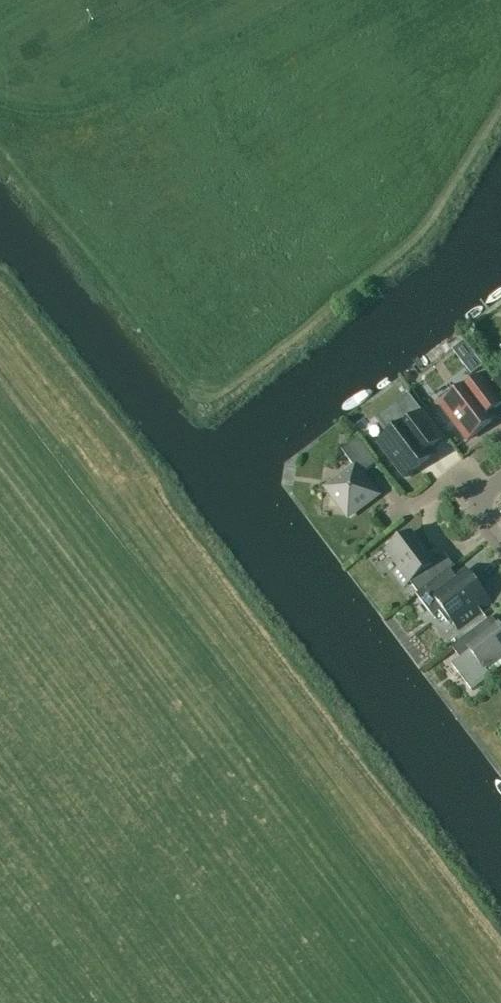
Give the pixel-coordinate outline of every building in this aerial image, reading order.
[(470,373),(482,363),(464,340),(452,350),(470,373)] [(467,440),(492,421),(487,415),(500,404),(500,396),(484,374),(472,384),(471,382),(453,395),(450,392),(440,400),(443,403),(441,405),(467,440)] [(378,442),(405,477),(435,454),(430,448),(442,438),(407,391),(406,392),(407,394),(376,418),(388,434),(378,442)] [(377,464),(356,437),(355,438),(356,438),(341,450),(354,467),(327,488),(348,516),(377,495),(361,475),(375,464),(376,465),(377,464)] [(429,585),(452,567),(443,555),(429,565),(406,535),(386,550),(398,567),(392,572),(403,586),(422,572),(430,582),(428,584),(429,585)] [(429,585),(417,594),(433,615),(438,610),(448,623),(451,621),(457,629),(490,604),(468,574),(457,583),(448,572),(453,568),(452,567),(429,585)] [(488,620),(450,648),(451,649),(452,648),(459,657),(451,664),(471,690),(490,676),(486,670),(500,659),(500,627),(496,631),(488,620)]
